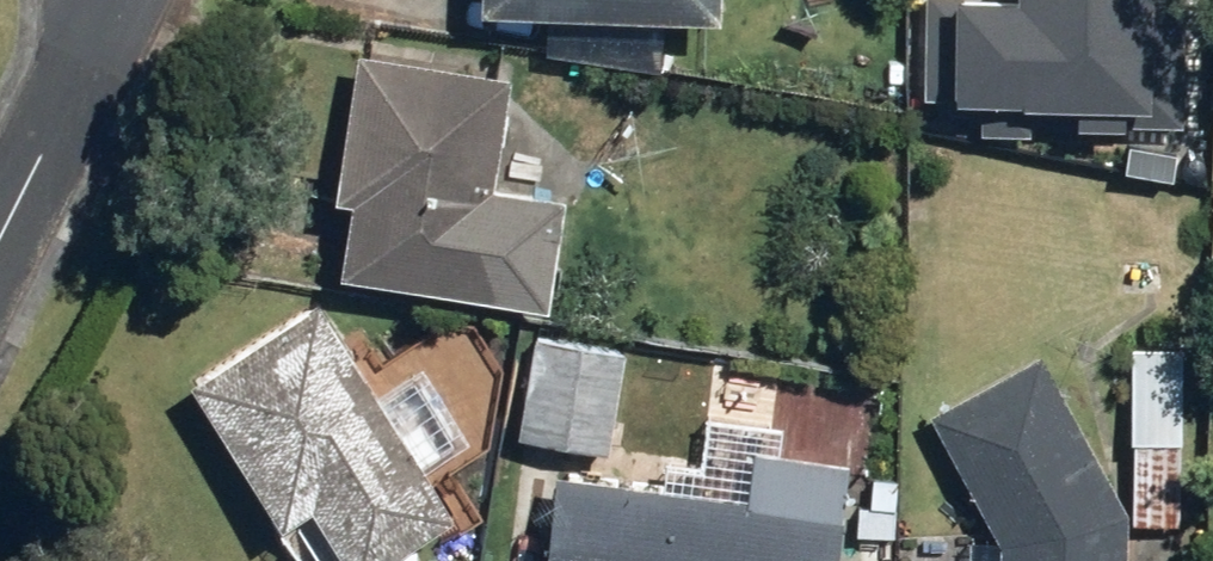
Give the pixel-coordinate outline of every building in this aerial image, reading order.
[(475,14),(720,23),(720,0),(476,0),(475,14)] [(501,72),(351,53),(329,270),(542,295),(552,200),(492,188),(501,72)] [(329,560),(359,560),(440,510),(308,299),(184,377),(277,525),(298,512),(329,560)] [(624,342),(537,325),(515,438),(601,455),(624,342)] [(1029,352),(914,420),(984,537),(906,534),(905,560),(1127,560),(1127,509),(1029,352)] [(1189,356),(1124,354),(1120,478),(1185,480),(1189,356)] [(549,476),(540,560),(830,560),(840,467),(745,457),(740,502),(549,476)]
